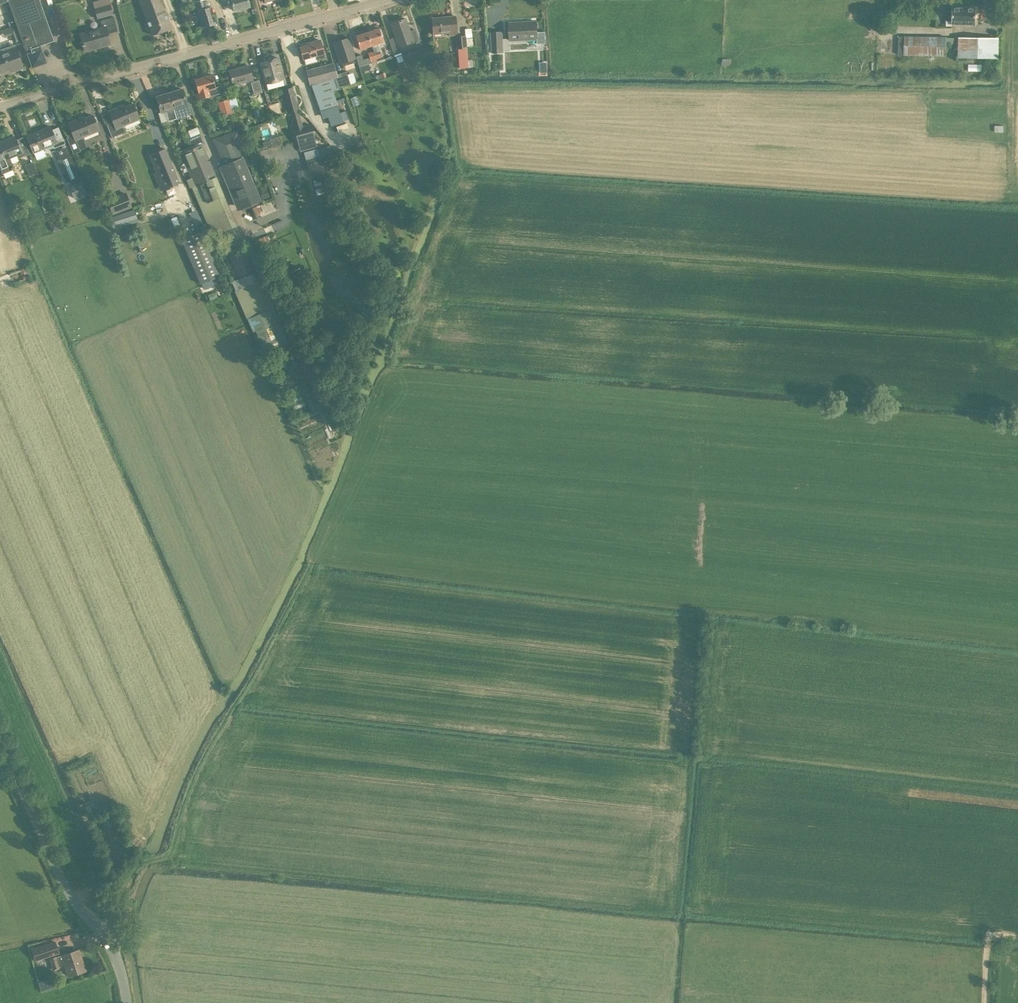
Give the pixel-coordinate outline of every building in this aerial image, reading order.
[(21,38),(26,51),(26,50),(32,67),(44,63),(45,62),(45,61),(41,50),(44,49),(45,48),(45,47),(45,46),(44,44),(54,41),(39,0),(7,0),(8,1),(14,19),(18,30),(21,38)] [(171,28),(160,0),(139,0),(152,35),(171,28)] [(195,2),(202,27),(216,23),(211,7),(207,8),(204,0),(202,0),(195,2)] [(234,11),(249,7),(247,0),(231,0),(234,11)] [(97,19),(113,14),(110,4),(95,8),(97,19)] [(951,8),(951,12),(946,12),(946,20),(951,20),(951,24),(975,25),(975,9),(951,8)] [(448,33),(449,36),(457,35),(455,16),(431,19),(433,35),(448,33)] [(102,28),(80,34),(85,51),(110,44),(107,34),(118,31),(113,17),(100,21),(102,28)] [(399,47),(418,41),(414,30),(409,31),(405,19),(390,24),(394,38),(388,40),(394,56),(401,53),(399,47)] [(510,40),(537,39),(536,22),(509,23),(510,40)] [(367,32),(371,46),(383,42),(378,29),(367,32)] [(18,30),(11,33),(14,41),(21,38),(18,30)] [(371,46),(367,32),(355,36),(359,50),(371,46)] [(492,53),(502,52),(501,32),(491,33),(492,53)] [(458,49),(459,62),(460,68),(468,67),(466,47),(465,39),(465,36),(455,37),(456,49),(458,49)] [(945,45),(953,45),(953,39),(898,37),(897,56),(945,57),(945,45)] [(334,43),(340,63),(341,63),(343,68),(355,64),(353,59),(354,59),(348,39),(334,43)] [(997,59),(997,39),(957,39),(957,59),(997,59)] [(320,40),(311,43),(311,45),(300,48),(303,59),(315,56),(316,60),(324,58),(323,53),(320,40)] [(23,68),(15,47),(6,50),(7,53),(0,55),(0,73),(13,69),(14,71),(23,68)] [(378,50),(373,52),(375,59),(376,59),(381,57),(378,50)] [(375,59),(373,52),(368,53),(369,58),(363,60),(361,55),(356,57),(359,67),(371,63),(376,61),(376,59),(375,59)] [(266,84),(283,79),(277,58),(260,62),(266,84)] [(337,77),(336,74),(333,63),(306,71),(310,85),(311,85),(322,118),(339,113),(333,93),(332,91),(338,89),(335,78),(337,77)] [(370,69),(369,64),(359,67),(361,72),(370,69)] [(233,86),(252,80),(248,66),(229,71),(233,86)] [(338,89),(351,84),(346,72),(336,74),(337,77),(335,78),(338,89)] [(212,75),(194,80),(198,93),(195,94),(196,100),(200,99),(201,102),(211,99),(209,90),(216,88),(212,75)] [(254,94),(262,92),(259,80),(251,83),(254,94)] [(311,125),(302,127),(292,87),(283,90),(289,113),(290,113),(295,129),(294,130),(300,152),(317,147),(311,125)] [(169,93),(177,118),(192,114),(187,104),(186,104),(182,89),(169,93)] [(177,118),(169,93),(163,95),(162,92),(157,94),(158,96),(156,97),(161,112),(166,111),(169,121),(177,118)] [(222,115),(232,112),(228,100),(218,102),(222,115)] [(125,132),(123,126),(139,119),(133,104),(124,107),(124,106),(109,112),(113,122),(106,124),(112,138),(125,132)] [(345,112),(339,113),(342,122),(347,120),(345,112)] [(75,140),(98,131),(92,115),(83,119),(83,117),(68,123),(72,133),(66,136),(73,154),(80,151),(75,140)] [(198,126),(189,130),(191,136),(200,132),(198,126)] [(66,183),(80,178),(65,144),(58,128),(51,130),(50,127),(26,137),(33,153),(52,146),(53,149),(54,149),(59,160),(57,161),(66,183)] [(259,201),(242,158),(246,157),(237,130),(213,139),(216,148),(223,145),(226,153),(219,155),(241,208),(259,201)] [(189,147),(202,142),(199,134),(190,138),(188,132),(183,135),(189,147)] [(0,143),(0,168),(2,174),(14,169),(10,158),(17,155),(18,159),(30,154),(23,137),(16,140),(15,137),(0,143)] [(279,137),(269,140),(271,147),(281,144),(279,137)] [(186,160),(178,163),(182,173),(190,169),(193,177),(186,180),(189,187),(191,186),(207,224),(212,236),(235,226),(230,214),(202,145),(183,153),(186,160)] [(165,149),(150,155),(164,189),(179,183),(165,149)] [(318,149),(304,152),(306,160),(307,167),(321,164),(320,157),(318,149)] [(33,162),(25,166),(30,176),(38,173),(33,162)] [(322,184),(321,176),(314,177),(315,185),(322,184)] [(81,182),(69,187),(74,199),(86,193),(81,182)] [(332,185),(315,190),(317,196),(333,191),(332,185)] [(266,187),(259,190),(262,200),(269,197),(266,187)] [(126,192),(106,200),(112,215),(132,207),(126,192)] [(57,217),(64,215),(61,207),(54,210),(57,217)] [(137,219),(134,210),(110,217),(113,226),(137,219)] [(53,231),(59,229),(57,222),(50,225),(53,231)] [(218,277),(219,276),(200,232),(181,240),(200,284),(202,284),(218,277)] [(243,252),(230,257),(238,277),(252,271),(243,252)] [(231,281),(235,291),(261,280),(257,270),(231,281)] [(218,277),(202,284),(204,290),(220,283),(218,277)] [(246,319),(251,317),(273,307),(261,280),(235,291),(246,319)] [(274,307),(273,307),(251,317),(265,351),(288,341),(274,307)] [(55,941),(47,944),(32,949),(36,961),(59,953),(55,941)] [(60,956),(49,959),(53,969),(60,967),(65,965),(68,976),(84,971),(79,957),(81,956),(79,950),(60,956)] [(56,987),(54,978),(39,983),(42,992),(56,987)]
